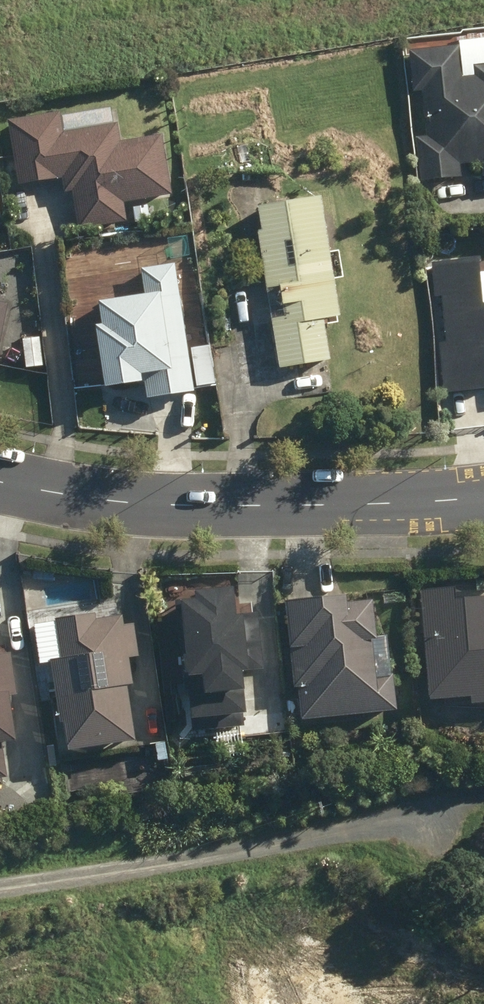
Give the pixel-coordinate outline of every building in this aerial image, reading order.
[(440,47),(440,48),(406,51),(420,183),(462,178),(460,166),(482,163),(483,177),(483,42),(440,47)] [(62,114),(12,120),(20,183),(30,181),(77,176),(82,227),(126,222),(124,201),(172,196),(165,136),(121,141),(120,126),(64,132),(62,114)] [(275,319),(282,369),(331,362),(325,320),(339,318),(322,199),(259,207),(262,234),(259,235),(266,290),(268,290),(273,319),(275,319)] [(149,205),(133,207),(134,222),(150,221),(149,205)] [(431,265),(443,395),(483,391),(483,304),(479,261),(431,265)] [(193,390),(176,264),(142,269),(147,297),(102,304),(105,326),(99,327),(108,387),(145,381),(147,397),(193,390)] [(39,337),(20,339),(24,368),(43,366),(39,337)] [(425,590),(438,700),(483,696),(483,600),(460,602),(458,586),(425,590)] [(196,600),(176,602),(185,695),(190,694),(193,731),(248,726),(243,673),(264,671),(258,614),(237,616),(235,601),(234,597),(233,588),(196,592),(196,600)] [(349,595),(291,602),(306,721),(402,708),(398,676),(382,678),(377,640),(383,639),(378,602),(351,606),(349,595)] [(87,614),(57,619),(63,659),(52,660),(66,745),(118,737),(111,695),(121,694),(114,651),(130,649),(128,639),(117,641),(114,619),(88,623),(87,614)] [(4,744),(17,743),(13,718),(10,697),(12,697),(17,696),(11,654),(1,655),(0,650),(0,786),(9,785),(4,744)]
